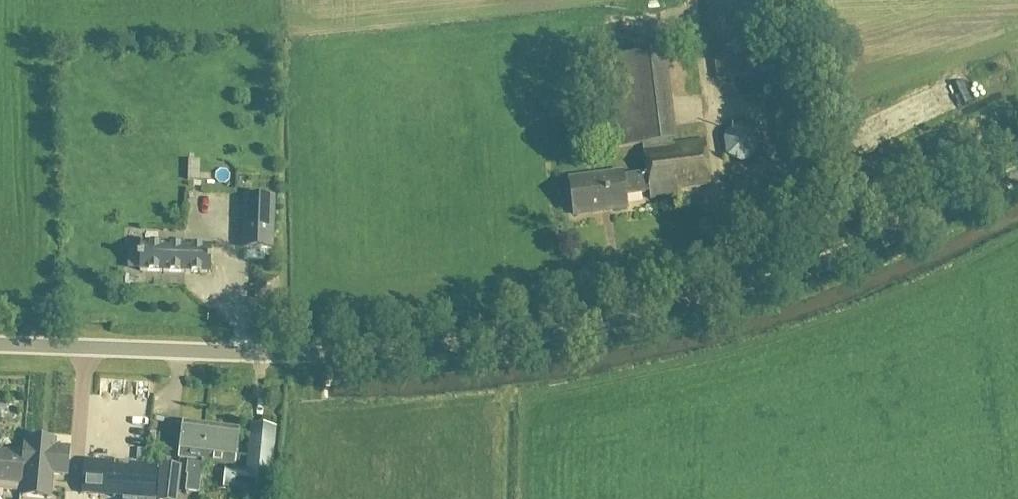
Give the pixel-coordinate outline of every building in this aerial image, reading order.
[(757,74),(747,0),(705,0),(717,81),(757,74)] [(617,149),(677,141),(666,50),(604,58),(617,149)] [(779,147),(810,143),(802,87),(770,91),(779,147)] [(746,164),(762,151),(760,130),(739,122),(723,136),(726,156),(746,164)] [(647,172),(649,192),(650,198),(678,195),(678,191),(712,186),(706,139),(644,148),(647,172)] [(623,173),(599,176),(602,196),(599,196),(600,211),(627,207),(625,195),(649,192),(647,172),(623,175),(623,173)] [(602,196),(599,176),(569,180),(574,215),(600,211),(599,196),(602,196)] [(243,247),(271,248),(273,197),(245,196),(243,247)] [(809,224),(826,222),(824,209),(807,212),(809,224)] [(210,273),(211,246),(140,244),(140,255),(138,255),(138,259),(140,259),(139,270),(210,273)] [(252,290),(268,288),(267,276),(251,278),(252,290)] [(184,422),(179,458),(188,459),(186,475),(187,475),(185,490),(199,492),(201,476),(203,477),(206,449),(203,449),(205,427),(205,425),(184,422)] [(206,449),(203,477),(211,477),(212,463),(235,466),(240,430),(205,425),(205,427),(203,449),(206,449)] [(275,429),(249,426),(245,471),(228,469),(227,487),(256,490),(270,491),(275,429)] [(21,485),(22,471),(23,471),(25,443),(21,443),(20,454),(0,452),(0,484),(21,485)] [(25,443),(23,471),(33,472),(32,481),(33,481),(32,498),(47,498),(48,482),(47,482),(47,473),(68,475),(70,446),(25,443)] [(146,458),(147,447),(138,447),(137,458),(146,458)] [(83,457),(80,492),(123,495),(155,497),(158,462),(123,460),(83,457)] [(157,498),(178,498),(183,464),(162,461),(157,498)] [(255,498),(269,498),(270,491),(256,490),(255,498)]
